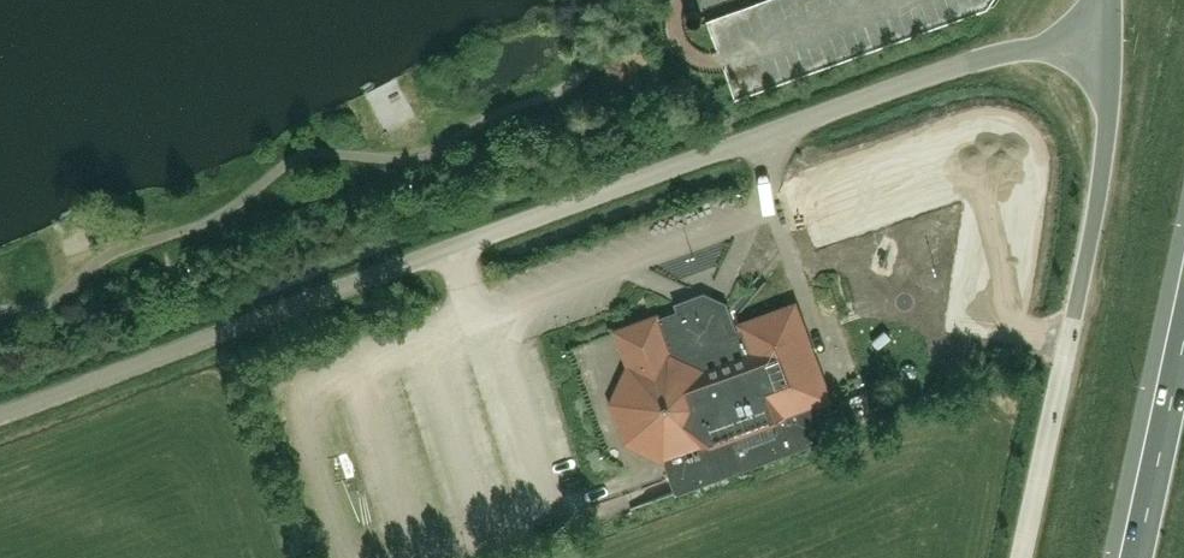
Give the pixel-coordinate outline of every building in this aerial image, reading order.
[(711,25),(735,96),(990,4),(993,0),(781,0),(753,10),(711,25)] [(630,366),(613,404),(628,443),(664,459),(677,491),(677,492),(826,437),(818,414),(826,411),(825,406),(816,410),(814,404),(828,399),(794,306),(742,325),(744,331),(737,334),(727,307),(703,296),(679,305),(681,311),(657,320),(657,317),(618,332),(630,366)]
